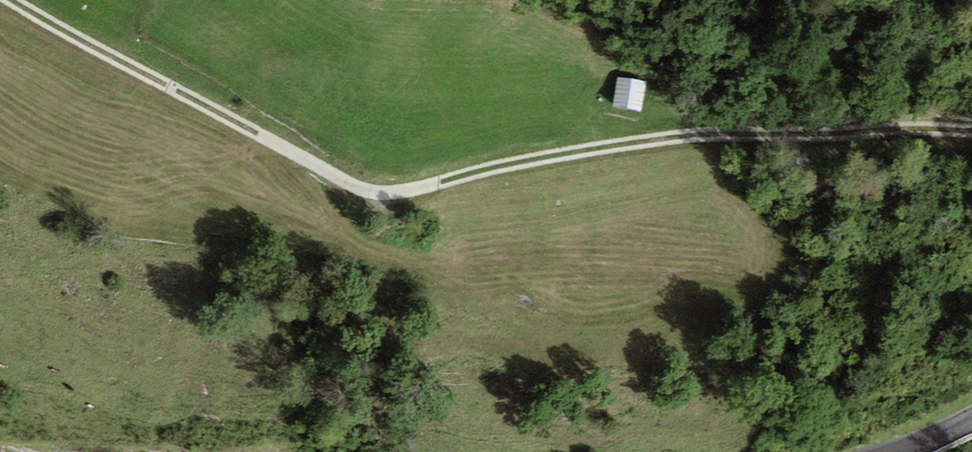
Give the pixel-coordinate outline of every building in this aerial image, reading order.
[(647,82),(618,76),(612,106),(641,112),(647,82)]
